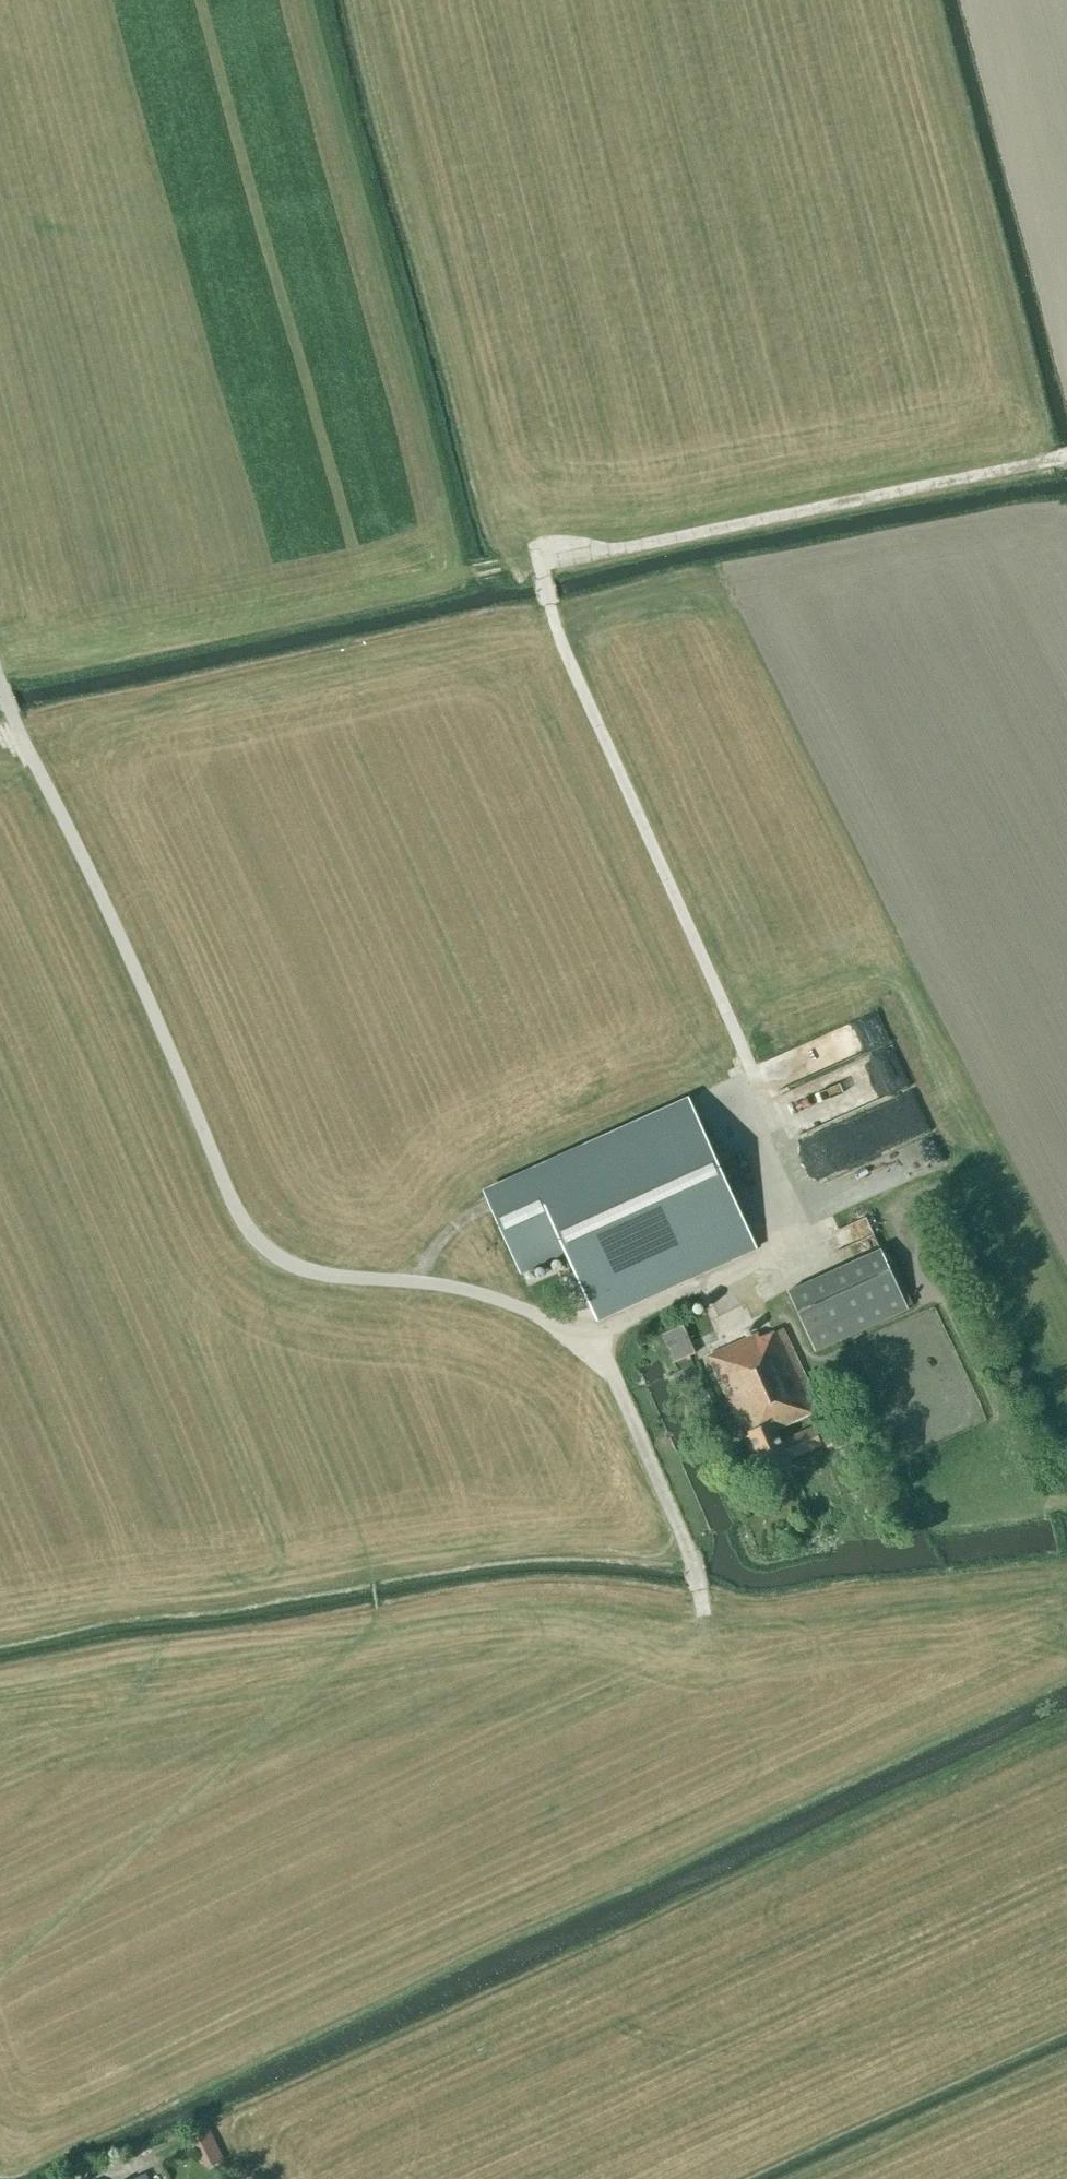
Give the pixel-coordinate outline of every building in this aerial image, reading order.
[(891,1045),(878,1015),(826,1038),(839,1068),(891,1045)] [(904,1087),(902,1059),(876,1060),(877,1088),(904,1087)] [(892,1102),(897,1113),(866,1126),(878,1155),(933,1132),(916,1092),(892,1102)] [(484,1193),(520,1271),(566,1250),(596,1318),(755,1246),(689,1100),(484,1193)] [(817,1350),(910,1307),(883,1247),(790,1290),(817,1350)] [(675,1362),(695,1353),(683,1325),(662,1333),(675,1362)] [(788,1459),(820,1445),(812,1427),(780,1441),(774,1429),(819,1409),(783,1327),(761,1337),(759,1332),(708,1355),(739,1424),(743,1422),(767,1476),(790,1465),(788,1459)] [(827,1449),(839,1444),(833,1428),(821,1433),(827,1449)] [(191,2137),(198,2152),(216,2144),(209,2128),(191,2137)]
